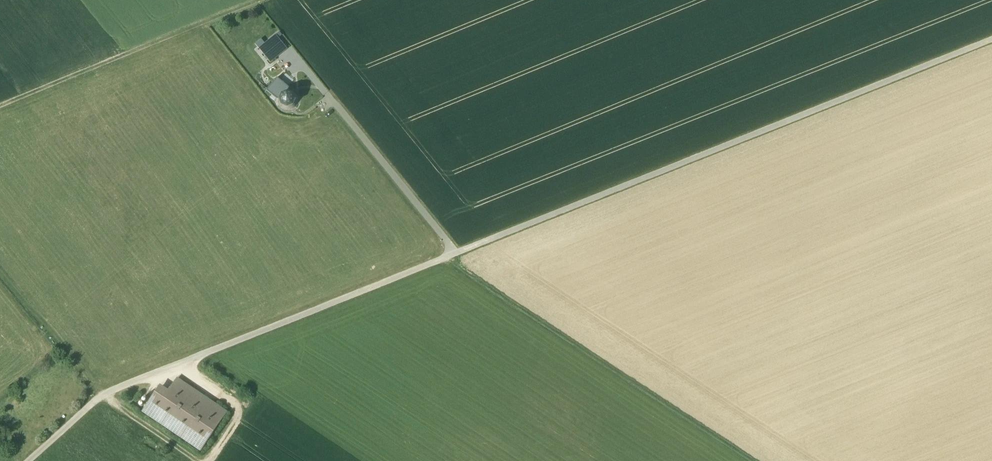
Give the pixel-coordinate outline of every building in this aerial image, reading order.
[(263,42),(260,38),(254,43),(269,62),(287,48),(274,33),(263,42)] [(297,104),(298,100),(297,96),(295,93),(292,91),(288,90),(284,91),(281,93),(279,96),(278,100),(279,104),(281,107),(284,109),(288,110),(292,109),(295,107),(297,104)] [(201,451),(227,413),(177,379),(165,397),(157,391),(143,411),(201,451)]
